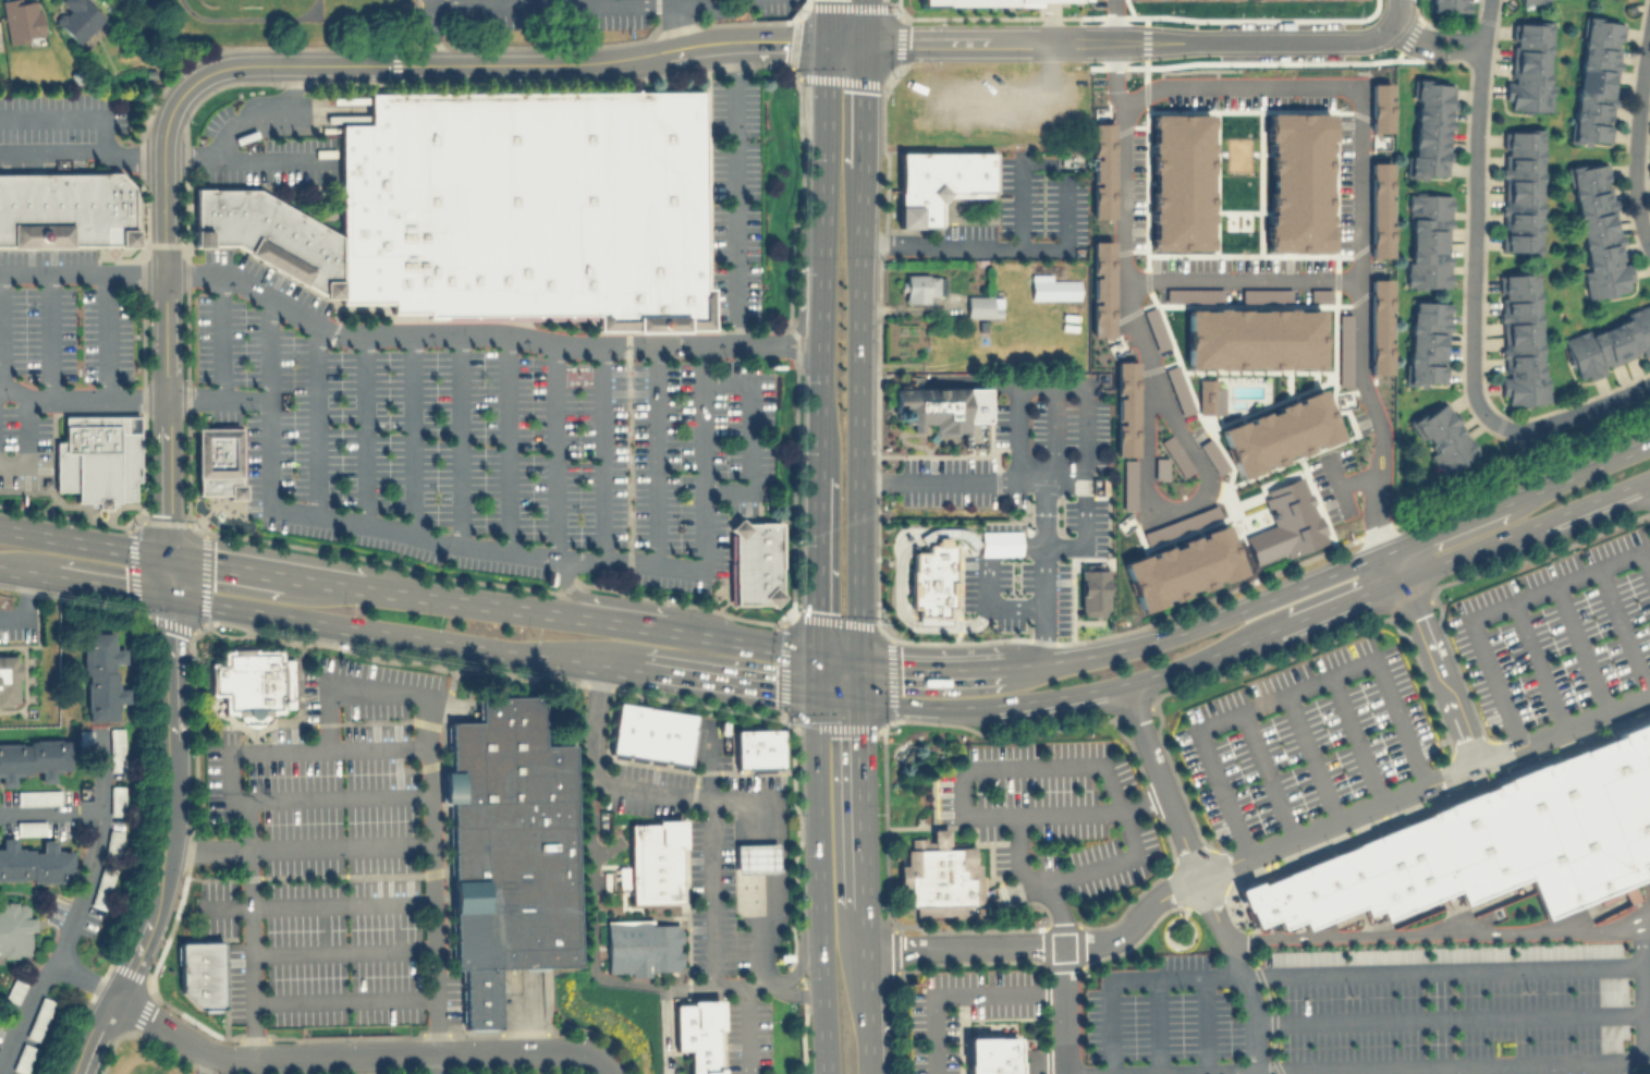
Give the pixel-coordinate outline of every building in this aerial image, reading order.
[(7,41),(42,36),(38,0),(0,0),(7,41)] [(54,21),(76,44),(103,17),(87,0),(58,0),(66,9),(54,21)] [(1465,0),(1467,0),(1467,11),(1450,11),(1450,12),(1444,12),(1444,11),(1435,10),(1435,12),(1430,12),(1428,10),(1428,0),(1465,0)] [(1593,16),(1596,16),(1597,13),(1604,14),(1603,21),(1623,23),(1621,39),(1615,38),(1615,44),(1618,45),(1616,60),(1620,60),(1618,69),(1615,69),(1612,96),(1615,96),(1613,105),(1611,105),(1609,120),(1606,120),(1605,123),(1610,124),(1608,143),(1589,139),(1588,146),(1581,145),(1581,143),(1578,142),(1577,143),(1567,142),(1582,25),(1580,24),(1581,13),(1593,14),(1593,16)] [(1549,19),(1543,83),(1551,84),(1550,110),(1539,110),(1539,112),(1530,111),(1530,113),(1519,112),(1519,109),(1506,108),(1507,99),(1502,98),(1504,81),(1512,81),(1512,76),(1507,75),(1510,45),(1513,45),(1514,38),(1508,38),(1510,21),(1529,23),(1529,17),(1549,19)] [(1423,77),(1423,78),(1428,78),(1428,83),(1447,84),(1447,91),(1449,91),(1442,167),(1441,167),(1441,174),(1426,173),(1426,180),(1418,179),(1419,176),(1416,176),(1416,178),(1404,176),(1406,155),(1411,155),(1411,147),(1410,147),(1413,126),(1414,126),(1415,118),(1413,118),(1414,107),(1415,108),(1416,99),(1413,99),(1413,98),(1409,98),(1411,78),(1413,78),(1414,76),(1423,77)] [(339,304),(390,304),(390,313),(425,313),(425,317),(442,317),(442,320),(595,319),(595,330),(670,330),(710,330),(710,286),(704,286),(702,91),(367,93),(367,123),(338,124),(339,235),(339,298),(339,304)] [(1545,129),(1545,148),(1541,148),(1539,234),(1542,234),(1542,257),(1530,257),(1530,255),(1528,255),(1528,257),(1520,257),(1520,252),(1502,251),(1502,233),(1506,233),(1506,228),(1504,228),(1504,213),(1501,213),(1501,204),(1504,204),(1504,176),(1501,176),(1501,168),(1504,169),(1505,154),(1508,154),(1508,148),(1504,148),(1504,131),(1524,131),(1524,125),(1530,125),(1530,127),(1545,129)] [(895,152),(992,151),(992,191),(945,192),(937,202),(937,225),(895,225),(895,152)] [(1585,160),(1586,167),(1606,162),(1610,180),(1604,181),(1605,186),(1609,185),(1611,199),(1614,198),(1615,207),(1613,208),(1617,235),(1621,235),(1622,243),(1620,244),(1623,263),(1627,261),(1630,280),(1626,281),(1627,290),(1586,298),(1580,271),(1586,270),(1569,187),(1567,187),(1563,166),(1576,163),(1576,164),(1578,163),(1577,162),(1585,160)] [(118,245),(0,245),(0,172),(118,172),(132,187),(132,228),(135,228),(135,246),(118,246),(118,245)] [(339,235),(339,298),(322,298),(322,295),(234,245),(209,245),(209,247),(192,247),(192,229),(194,229),(193,188),(256,188),(339,235)] [(1451,195),(1452,286),(1414,288),(1413,195),(1451,195)] [(1527,268),(1527,270),(1540,270),(1541,291),(1537,291),(1542,376),(1549,376),(1551,403),(1541,404),(1541,405),(1531,406),(1531,407),(1521,408),(1521,404),(1508,405),(1507,395),(1503,396),(1502,378),(1508,378),(1508,373),(1505,373),(1504,358),(1502,358),(1501,350),(1505,350),(1503,321),(1500,322),(1499,313),(1503,313),(1502,298),(1505,298),(1504,293),(1500,293),(1499,277),(1518,274),(1517,269),(1527,268)] [(943,277),(943,294),(936,294),(936,295),(926,295),(926,303),(903,303),(903,290),(899,290),(899,281),(903,281),(903,273),(926,273),(926,276),(936,276),(936,277),(943,277)] [(1079,279),(1079,298),(1029,298),(1029,273),(1050,273),(1050,279),(1079,279)] [(1193,302),(1319,301),(1319,292),(1336,291),(1336,305),(1324,305),(1325,358),(1193,359),(1193,302)] [(1001,296),(1000,315),(990,315),(990,316),(965,316),(965,295),(990,295),(990,296),(1001,296)] [(1453,301),(1450,383),(1415,382),(1418,300),(1453,301)] [(1649,302),(1649,304),(1649,353),(1641,357),(1639,350),(1635,352),(1636,354),(1606,367),(1605,364),(1601,366),(1604,373),(1587,380),(1585,375),(1576,379),(1570,366),(1569,367),(1563,352),(1565,351),(1560,339),(1587,328),(1589,334),(1626,318),(1624,313),(1649,302)] [(1227,423),(1327,382),(1344,427),(1246,467),(1227,423)] [(912,422),(891,422),(891,388),(965,388),(965,430),(930,430),(930,422),(920,422),(920,429),(912,429),(912,422)] [(1445,401),(1468,431),(1440,452),(1417,422),(1445,401)] [(133,499),(133,480),(138,480),(138,415),(62,415),(62,441),(54,441),(54,490),(74,490),(74,501),(95,501),(95,509),(108,509),(108,501),(118,501),(118,499),(133,499)] [(195,495),(195,427),(239,427),(239,483),(243,483),(243,498),(227,498),(227,495),(195,495)] [(1305,471),(1330,539),(1259,565),(1248,536),(1279,525),(1263,486),(1305,471)] [(780,593),(783,596),(771,607),(769,605),(732,605),(732,533),(726,528),(738,517),(743,521),(779,521),(780,593)] [(916,613),(916,605),(908,605),(908,567),(912,566),(910,548),(925,548),(925,541),(933,541),(932,534),(944,534),(944,540),(952,540),(952,577),(955,577),(955,590),(952,590),(953,605),(946,605),(946,614),(934,614),(934,613),(916,613)] [(1078,566),(1105,566),(1105,612),(1079,612),(1078,566)] [(85,720),(117,719),(117,703),(129,701),(127,687),(117,687),(115,663),(124,662),(124,648),(113,648),(112,631),(82,632),(85,720)] [(253,727),(247,725),(242,722),(239,717),(237,716),(232,716),(232,713),(223,713),(223,696),(209,696),(209,662),(222,662),(221,650),(282,648),(282,659),(292,659),(293,707),(282,707),(282,711),(273,712),(273,715),(268,715),(268,716),(265,721),(259,724),(253,727)] [(8,705),(0,705),(0,655),(14,655),(15,663),(17,663),(17,679),(15,679),(15,700),(8,700),(8,705)] [(460,968),(453,968),(449,802),(443,802),(442,770),(448,770),(445,721),(479,721),(479,697),(540,696),(542,746),(571,745),(577,965),(496,967),(460,968)] [(616,700),(695,713),(687,765),(608,752),(616,700)] [(1613,733),(1649,718),(1649,858),(1636,864),(1588,746),(1614,736),(1613,733)] [(110,771),(109,728),(123,728),(124,770),(110,771)] [(734,730),(781,729),(782,767),(734,768),(734,730)] [(91,730),(91,745),(77,745),(77,730),(91,730)] [(0,785),(13,785),(13,772),(39,772),(39,781),(53,781),(53,769),(70,769),(69,739),(0,740),(0,774),(0,785)] [(1490,785),(1502,781),(1501,779),(1539,762),(1540,765),(1588,746),(1636,864),(1642,877),(1544,917),(1527,876),(1490,785)] [(109,815),(110,785),(124,785),(123,815),(109,815)] [(1527,876),(1460,903),(1455,889),(1425,815),(1426,815),(1425,814),(1441,807),(1440,804),(1475,790),(1476,792),(1490,785),(1527,876)] [(59,790),(16,790),(16,804),(59,804),(59,790)] [(1455,889),(1381,919),(1377,907),(1352,845),(1371,838),(1370,835),(1406,821),(1406,822),(1425,815),(1455,889)] [(682,819),(653,819),(653,823),(627,823),(628,865),(616,865),(616,888),(628,888),(628,903),(681,902),(680,847),(682,847),(682,819)] [(15,834),(45,834),(45,821),(15,821),(15,834)] [(103,850),(108,828),(122,831),(118,853),(103,850)] [(980,876),(983,876),(983,891),(980,891),(981,899),(971,900),(973,905),(965,905),(965,914),(915,916),(915,906),(900,907),(899,865),(905,865),(904,849),(909,849),(908,838),(925,838),(925,842),(931,841),(930,829),(946,828),(948,847),(973,846),(974,864),(980,864),(980,876)] [(72,851),(56,850),(56,839),(40,839),(40,849),(15,849),(15,838),(1,838),(1,849),(0,849),(0,881),(72,881),(72,851)] [(778,872),(777,843),(733,844),(734,874),(778,872)] [(1377,907),(1364,913),(1359,904),(1304,927),(1299,919),(1281,875),(1352,845),(1377,907)] [(89,905),(101,864),(115,868),(103,910),(89,905)] [(1299,919),(1279,928),(1273,916),(1254,924),(1247,908),(1243,910),(1234,889),(1255,880),(1257,884),(1281,875),(1299,919)] [(33,956),(32,916),(27,916),(27,901),(0,901),(0,956),(33,956)] [(604,922),(606,974),(681,972),(679,919),(604,922)] [(221,1008),(197,1009),(179,989),(178,942),(220,940),(221,1008)] [(496,967),(497,1027),(461,1027),(460,968),(496,967)] [(20,1002),(24,981),(11,978),(5,999),(20,1002)] [(38,1040),(56,1002),(42,996),(24,1035),(38,1040)] [(721,1066),(721,1073),(689,1073),(688,1049),(674,1050),(673,1005),(689,1004),(689,1000),(719,999),(720,1029),(716,1029),(717,1066),(721,1066)] [(1016,1037),(1017,1073),(967,1073),(967,1065),(966,1065),(965,1038),(1016,1037)] [(11,1067),(24,1073),(36,1048),(23,1042),(11,1067)]
